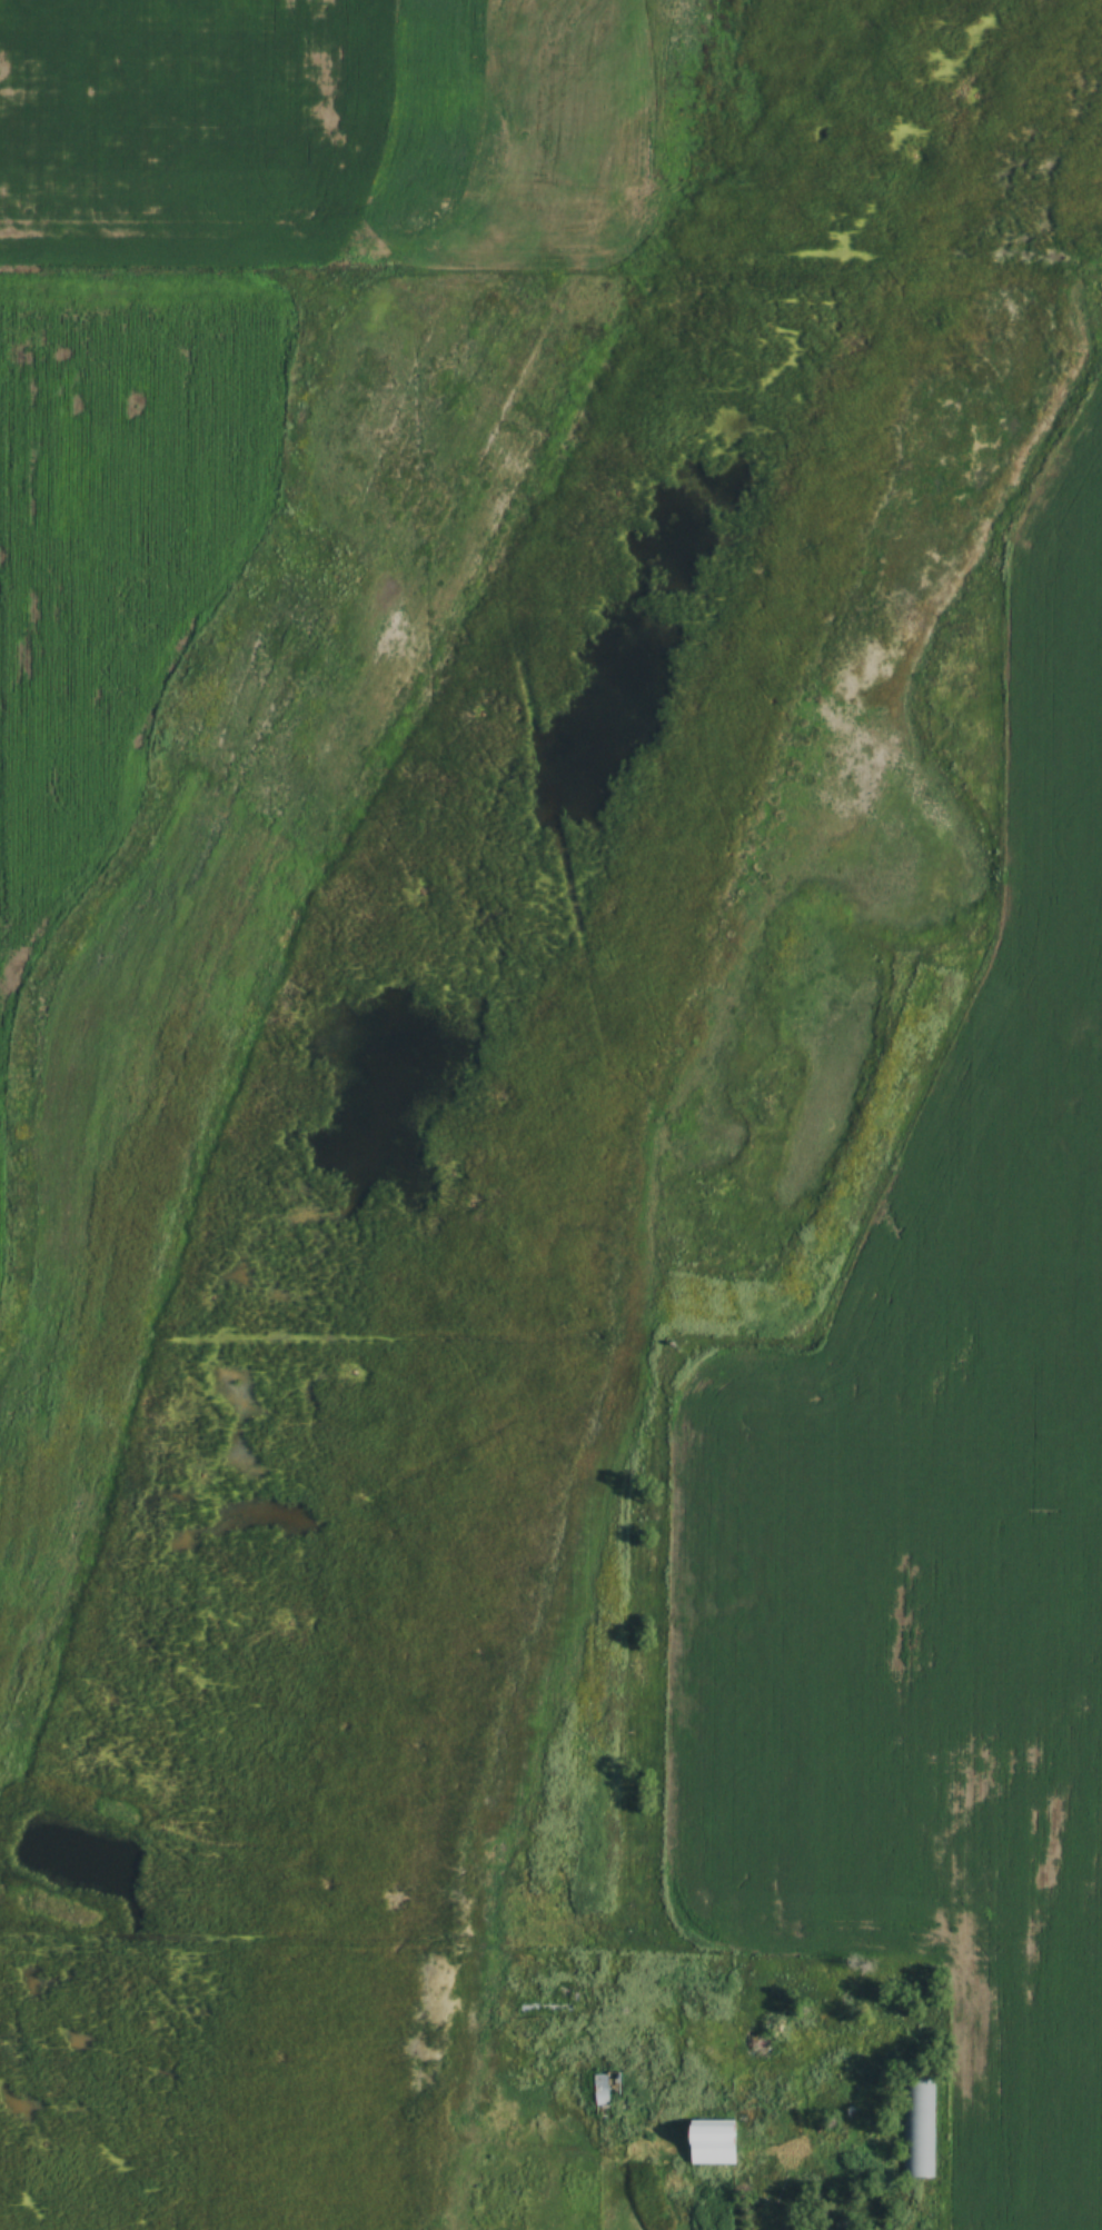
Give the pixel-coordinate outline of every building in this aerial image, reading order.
[(595,2073),(595,2105),(612,2104),(611,2073),(595,2073)] [(933,2078),(903,2077),(902,2176),(932,2176),(933,2078)] [(692,2120),(692,2163),(742,2163),(742,2120),(692,2120)]
